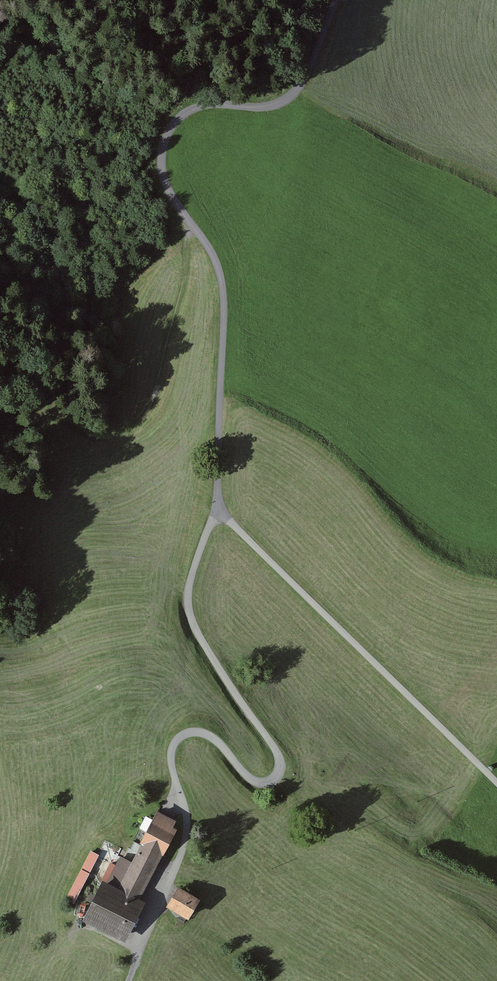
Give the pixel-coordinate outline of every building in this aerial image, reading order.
[(173,822),(153,812),(137,845),(138,846),(131,862),(121,857),(107,884),(100,880),(80,919),(123,941),(143,902),(139,900),(174,831),(170,829),(173,822)] [(68,890),(78,894),(97,844),(88,840),(68,890)] [(195,901),(175,888),(163,908),(183,920),(195,901)]
